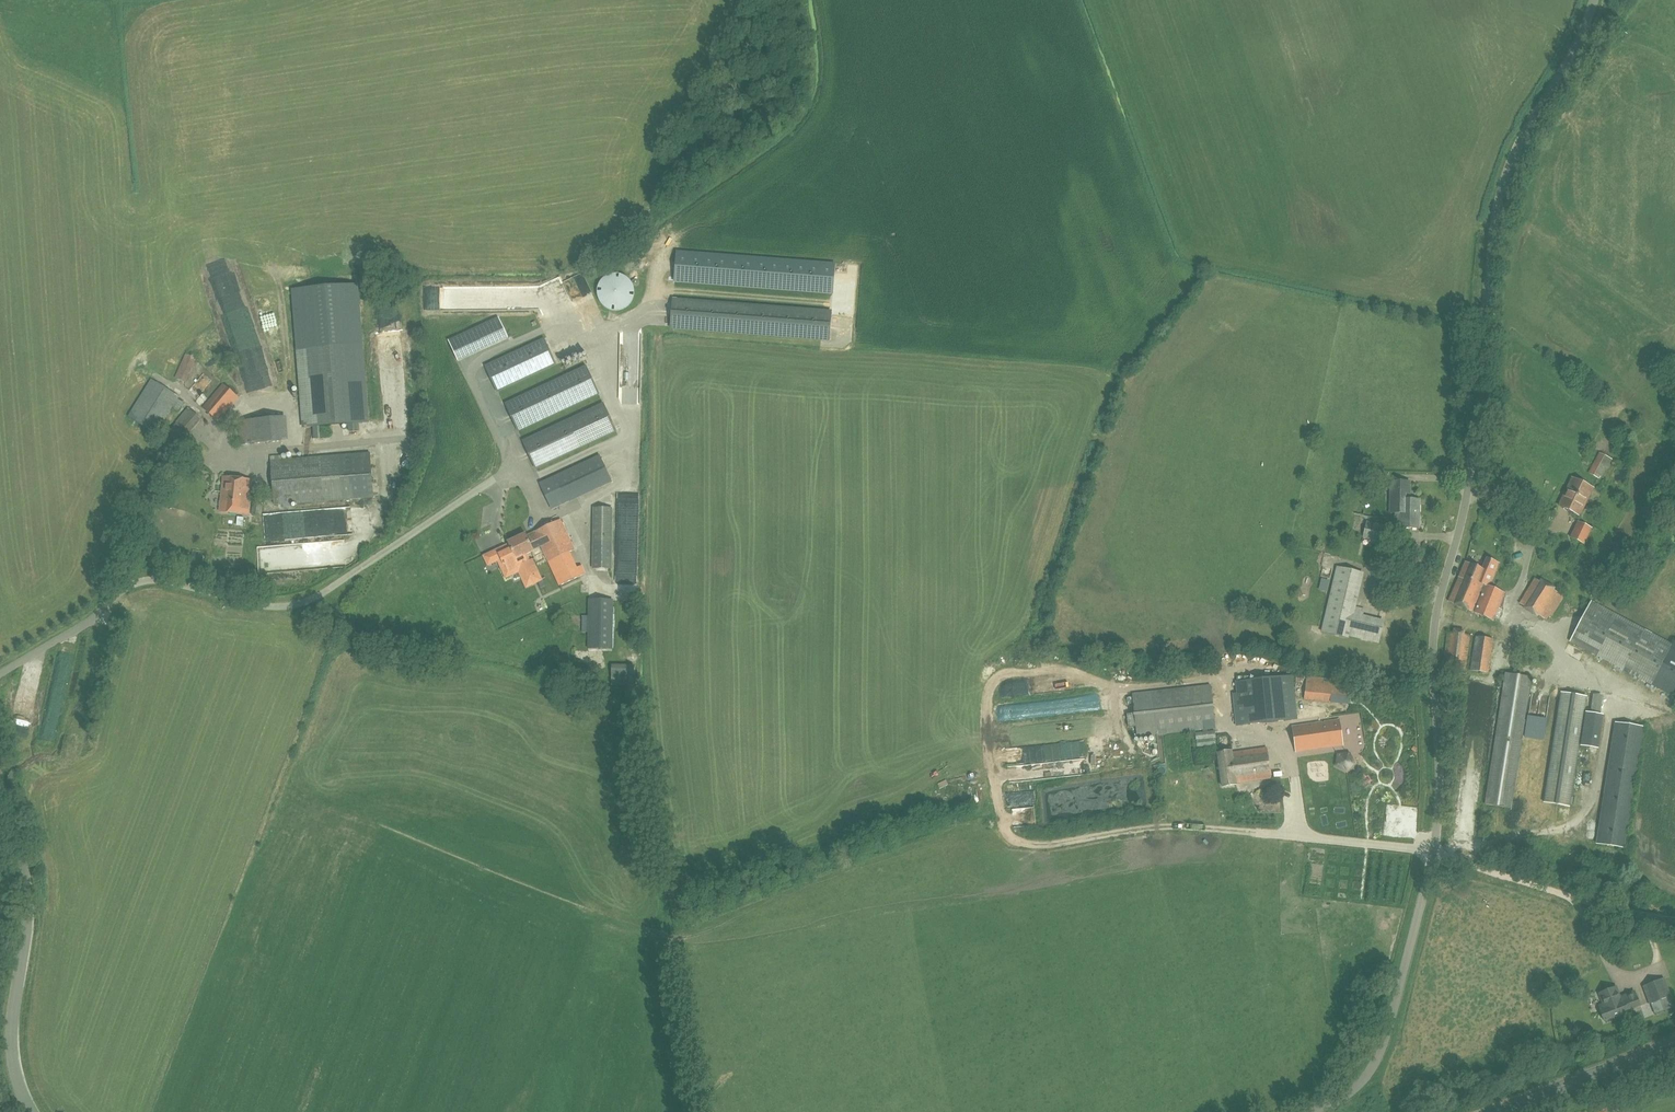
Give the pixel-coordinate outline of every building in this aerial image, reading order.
[(836,263),(676,251),(674,282),(833,295),(836,263)] [(634,293),(634,292),(633,289),(633,286),(631,283),(629,281),(627,278),(623,276),(619,275),(617,275),(614,275),(610,276),(606,278),(604,280),(602,283),(600,285),(599,289),(599,292),(599,296),(600,299),(602,302),(603,304),(606,306),(610,308),(615,310),(619,309),(622,309),(625,307),(628,305),(630,303),(632,299),(633,296),(634,293)] [(588,296),(596,293),(589,279),(582,283),(588,296)] [(295,289),(299,346),(362,342),(357,284),(295,289)] [(671,328),(829,340),(831,311),(673,298),(671,328)] [(456,349),(507,333),(501,316),(451,332),(456,349)] [(510,330),(458,351),(462,362),(515,340),(510,330)] [(630,348),(642,347),(642,335),(630,336),(630,348)] [(485,366),(497,392),(555,364),(543,338),(485,366)] [(299,346),(297,347),(303,427),(314,427),(324,426),(348,424),(357,423),(358,423),(369,423),(363,342),(362,342),(299,346)] [(175,377),(186,382),(196,359),(185,354),(175,377)] [(600,394),(586,365),(504,403),(518,432),(600,394)] [(628,403),(641,403),(641,371),(629,370),(628,403)] [(151,379),(128,416),(156,434),(179,396),(151,379)] [(238,396),(223,384),(203,408),(218,420),(238,396)] [(202,389),(194,391),(196,400),(205,398),(202,389)] [(603,402),(522,440),(535,470),(617,432),(603,402)] [(201,419),(188,407),(176,422),(159,443),(173,456),(192,434),(190,433),(201,419)] [(280,417),(239,421),(241,444),(282,441),(280,417)] [(324,426),(314,427),(315,438),(325,437),(324,426)] [(275,504),(344,498),(374,496),(370,452),(271,461),(275,504)] [(599,455),(539,483),(551,509),(611,481),(599,455)] [(222,494),(250,497),(252,480),(224,476),(222,494)] [(1559,505),(1579,515),(1592,488),(1572,478),(1559,505)] [(1409,482),(1391,481),(1391,512),(1401,512),(1401,499),(1409,499),(1409,482)] [(1380,486),(1368,486),(1368,497),(1380,497),(1380,486)] [(250,497),(222,494),(220,511),(248,514),(250,497)] [(1418,528),(1419,499),(1409,499),(1401,499),(1401,512),(1400,528),(1418,528)] [(263,504),(253,503),(252,514),(262,515),(263,504)] [(612,508),(593,507),(593,568),(611,568),(612,508)] [(534,546),(536,549),(541,546),(559,585),(585,573),(581,565),(576,567),(569,551),(574,549),(560,519),(528,534),(530,537),(534,546)] [(1380,541),(1384,525),(1366,521),(1363,537),(1380,541)] [(1583,543),(1591,528),(1578,522),(1571,537),(1583,543)] [(533,550),(536,549),(534,546),(530,537),(528,534),(526,535),(525,533),(508,541),(510,546),(498,552),(511,576),(519,572),(526,588),(542,580),(532,560),(530,561),(526,553),(533,550)] [(490,551),(483,555),(487,565),(495,561),(490,551)] [(1466,562),(1449,601),(1468,609),(1477,587),(1481,588),(1493,595),(1495,589),(1489,586),(1499,563),(1487,558),(1482,569),(1466,562)] [(1348,637),(1348,635),(1355,607),(1363,573),(1337,567),(1322,631),(1348,637)] [(1551,588),(1534,578),(1520,603),(1536,613),(1551,588)] [(1481,588),(1477,587),(1468,609),(1494,621),(1505,593),(1495,589),(1493,595),(1481,588)] [(613,599),(588,599),(588,649),(613,649),(613,599)] [(1591,602),(1570,641),(1652,685),(1673,645),(1591,602)] [(1364,610),(1355,607),(1348,635),(1379,642),(1384,621),(1362,616),(1364,610)] [(1470,635),(1448,632),(1443,666),(1465,669),(1470,635)] [(1489,673),(1494,639),(1475,636),(1470,670),(1489,673)] [(1673,645),(1652,685),(1674,697),(1674,646),(1673,645)] [(634,686),(634,665),(612,664),(612,686),(634,686)] [(1530,676),(1505,673),(1485,804),(1510,807),(1530,676)] [(1237,725),(1297,719),(1292,676),(1236,682),(1238,694),(1233,694),(1237,725)] [(1324,678),(1307,676),(1304,698),(1331,701),(1333,686),(1333,682),(1323,681),(1324,678)] [(1210,684),(1132,693),(1137,736),(1216,727),(1210,684)] [(1350,688),(1333,686),(1331,701),(1348,703),(1350,688)] [(1586,696),(1561,692),(1544,802),(1569,805),(1586,696)] [(1535,696),(1534,721),(1551,721),(1552,696),(1535,696)] [(1604,747),(1607,713),(1589,711),(1585,745),(1604,747)] [(1293,727),(1296,751),(1342,744),(1339,720),(1293,727)] [(1615,722),(1596,844),(1625,848),(1644,726),(1615,722)] [(1231,751),(1218,753),(1220,769),(1269,763),(1267,748),(1232,753),(1231,751)] [(1271,777),(1269,763),(1220,769),(1222,786),(1236,784),(1236,782),(1271,777)] [(1049,791),(1052,816),(1098,810),(1097,801),(1092,802),(1090,786),(1049,791)] [(1663,978),(1642,986),(1649,1004),(1670,995),(1663,978)] [(1601,1011),(1604,1021),(1628,1012),(1627,1010),(1640,1005),(1634,991),(1619,997),(1616,987),(1606,990),(1607,994),(1601,996),(1604,1003),(1599,1005),(1601,1011)]
